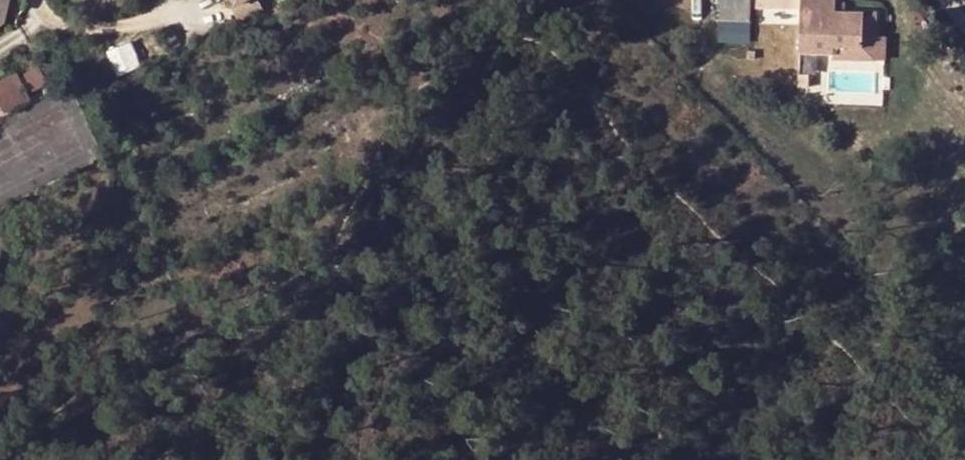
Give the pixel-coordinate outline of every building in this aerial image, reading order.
[(4,21),(8,0),(0,0),(0,24),(4,21)] [(238,2),(234,4),(241,19),(266,7),(262,0),(237,0),(238,2)] [(720,21),(749,21),(750,0),(720,0),(720,21)] [(799,53),(833,52),(833,59),(872,58),(872,15),(834,13),(834,0),(800,0),(799,53)] [(49,84),(40,66),(24,74),(33,92),(49,84)] [(0,78),(0,105),(2,109),(30,97),(19,70),(0,78)]
